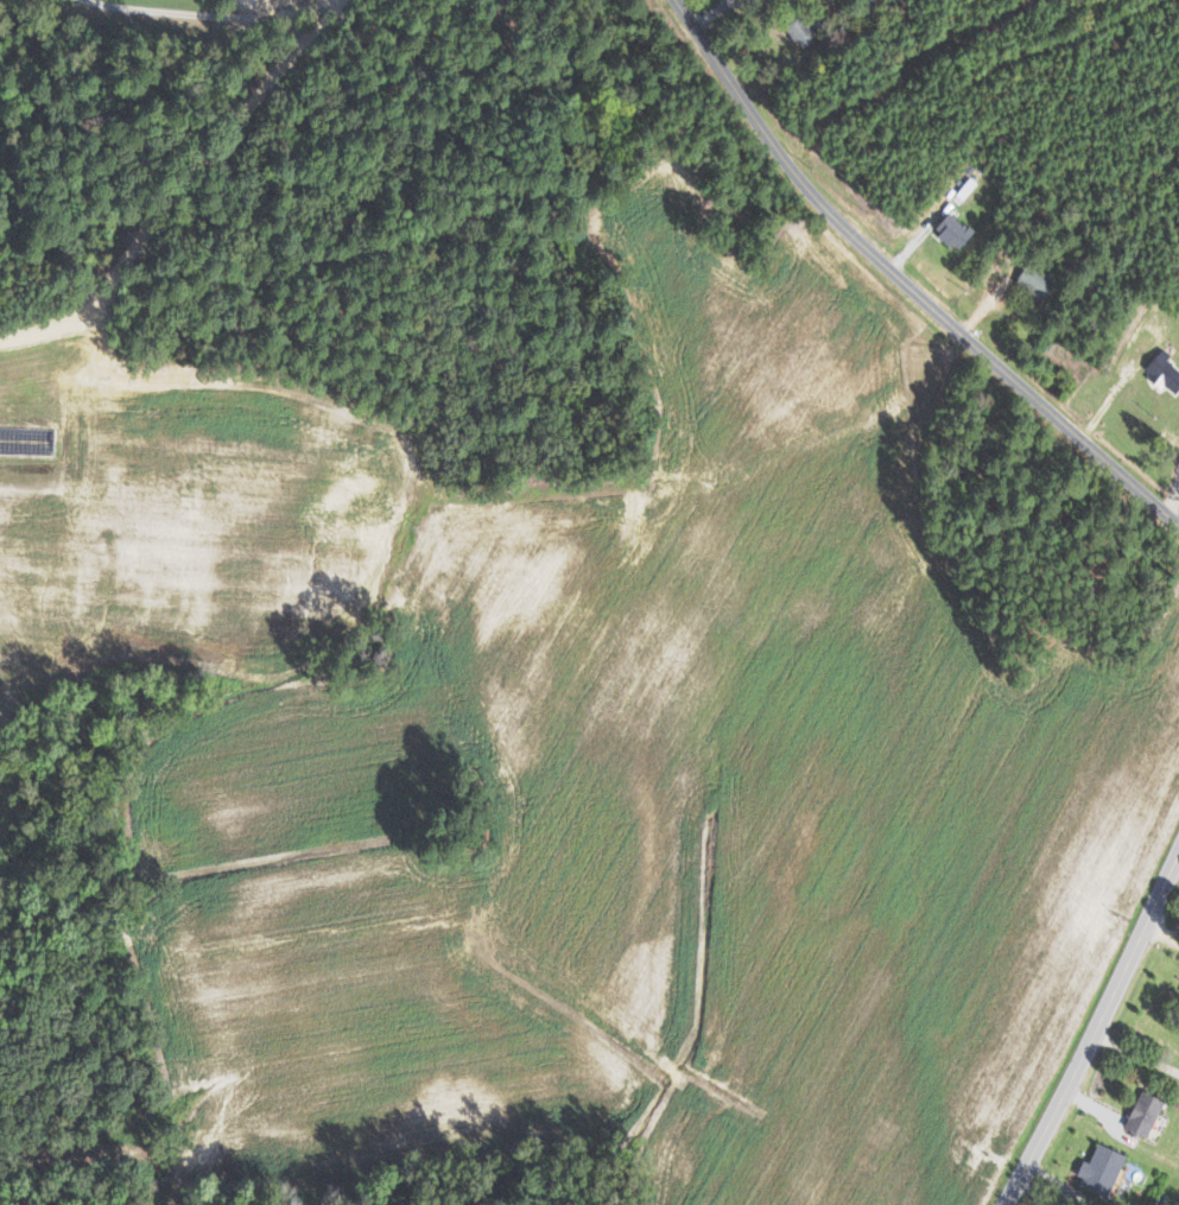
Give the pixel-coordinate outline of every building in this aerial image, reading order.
[(790,27),(801,50),(822,40),(810,17),(790,27)] [(966,250),(981,230),(952,210),(938,231),(966,250)] [(1019,281),(1046,305),(1063,285),(1036,262),(1019,281)] [(1166,351),(1150,369),(1178,396),(1178,363),(1166,351)] [(1170,1100),(1147,1089),(1129,1126),(1152,1137),(1170,1100)] [(1112,1198),(1132,1156),(1102,1141),(1093,1162),(1090,1160),(1079,1183),(1112,1198)]
